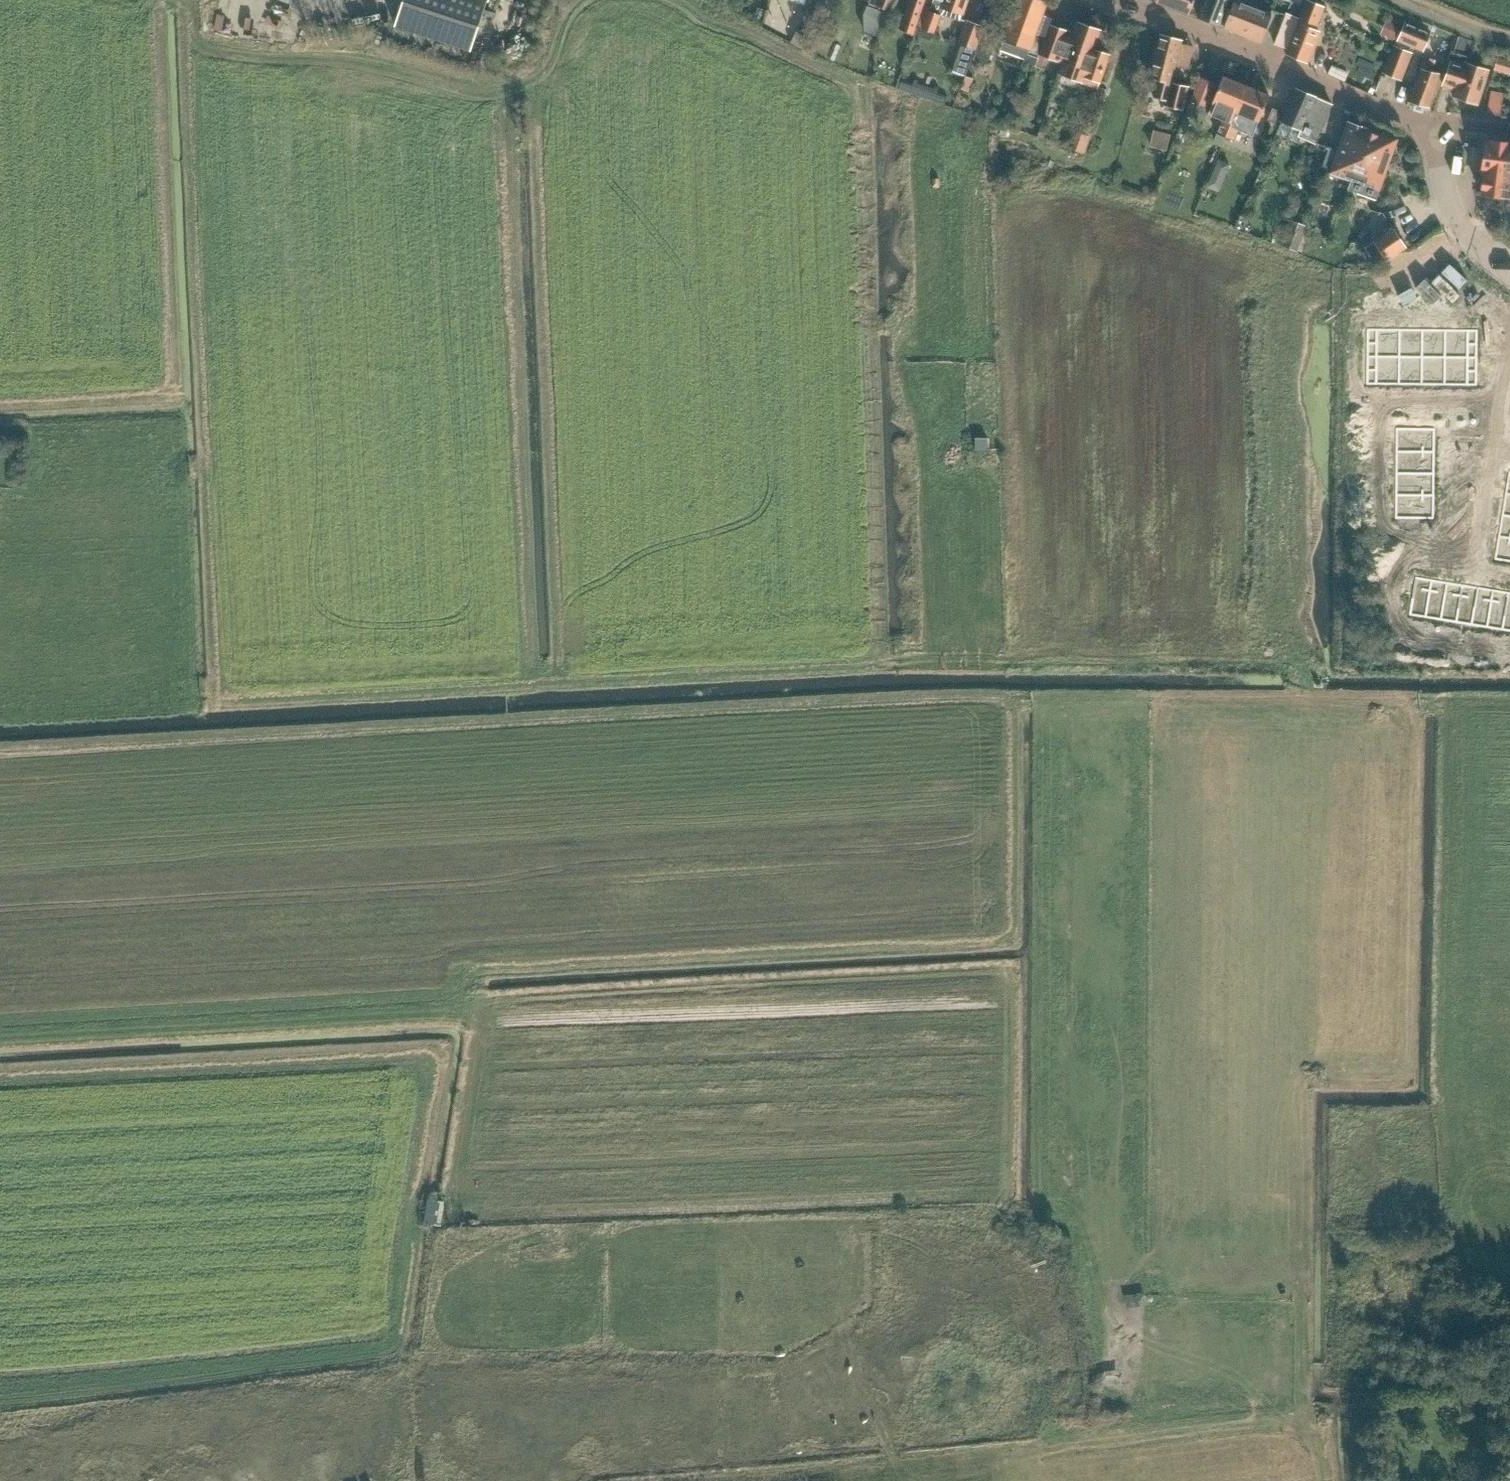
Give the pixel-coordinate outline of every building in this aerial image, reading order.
[(398,22),(475,46),(489,0),(405,0),(398,22)] [(889,9),(892,0),(870,0),(870,2),(868,5),(867,5),(863,14),(864,31),(875,36),(886,8),(889,9)] [(897,27),(899,28),(899,29),(913,35),(925,2),(929,4),(931,0),(910,0),(903,19),(900,18),(897,27)] [(923,28),(933,32),(940,15),(960,20),(962,14),(963,15),(968,0),(934,0),(923,28)] [(1042,47),(1045,37),(1036,34),(1047,3),(1039,0),(1014,0),(1012,4),(1016,6),(1001,50),(1024,58),(1023,61),(1036,66),(1042,47)] [(1156,1),(1189,14),(1194,0),(1157,0),(1156,1)] [(1199,17),(1220,25),(1228,7),(1232,9),(1225,27),(1261,41),(1271,14),(1234,0),(1206,0),(1199,17)] [(1286,13),(1275,44),(1288,49),(1286,53),(1307,62),(1314,45),(1311,43),(1324,11),(1327,13),(1328,9),(1307,0),(1300,18),(1286,13)] [(962,46),(976,51),(985,27),(966,20),(957,44),(962,46)] [(1063,63),(1059,74),(1082,82),(1084,77),(1099,82),(1109,55),(1094,50),(1101,30),(1077,22),(1073,33),(1063,63)] [(1430,32),(1405,22),(1398,40),(1423,51),(1430,32)] [(1400,28),(1392,24),(1387,36),(1395,39),(1400,28)] [(1063,63),(1073,33),(1052,25),(1044,48),(1042,47),(1036,66),(1041,67),(1045,56),(1063,63)] [(790,42),(804,49),(810,37),(796,31),(790,42)] [(981,38),(973,60),(988,66),(993,51),(989,49),(992,42),(987,40),(988,36),(984,34),(982,39),(981,38)] [(1159,34),(1148,76),(1159,79),(1154,96),(1165,99),(1163,105),(1165,105),(1182,110),(1188,87),(1171,82),(1182,41),(1182,40),(1159,34)] [(1456,41),(1452,52),(1472,59),(1476,47),(1456,41)] [(970,65),(976,51),(962,46),(957,60),(970,65)] [(1393,46),(1383,71),(1401,79),(1412,54),(1393,46)] [(1422,70),(1408,101),(1428,108),(1439,73),(1432,70),(1436,60),(1424,56),(1419,69),(1422,70)] [(1493,70),(1507,74),(1509,63),(1509,61),(1497,57),(1493,70)] [(1463,65),(1451,61),(1443,85),(1455,90),(1453,96),(1477,104),(1488,72),(1464,63),(1463,65)] [(1223,76),(1208,113),(1223,119),(1217,133),(1225,137),(1235,112),(1246,85),(1223,76)] [(1199,77),(1190,100),(1207,107),(1216,83),(1199,77)] [(1235,112),(1225,137),(1234,141),(1240,127),(1241,127),(1245,116),(1257,121),(1269,95),(1246,85),(1235,112)] [(1281,122),(1276,134),(1297,143),(1299,137),(1315,144),(1332,104),(1297,88),(1281,122)] [(1272,107),(1267,120),(1275,123),(1280,111),(1272,107)] [(1397,138),(1348,121),(1347,125),(1330,173),(1351,180),(1347,189),(1375,199),(1397,138)] [(1153,130),(1149,146),(1166,151),(1171,134),(1153,130)] [(1084,153),(1090,137),(1076,132),(1070,148),(1084,153)] [(1486,140),(1481,173),(1483,173),(1480,194),(1509,198),(1509,143),(1486,140)] [(1218,159),(1207,187),(1219,192),(1230,164),(1218,159)] [(1290,220),(1281,246),(1299,252),(1307,226),(1290,220)] [(1383,255),(1371,264),(1375,270),(1407,247),(1393,228),(1373,241),(1383,255)] [(1367,329),(1367,357),(1399,357),(1400,330),(1367,329)] [(1400,330),(1399,357),(1422,357),(1422,330),(1400,330)] [(1422,330),(1422,357),(1445,357),(1445,330),(1422,330)] [(1445,330),(1445,357),(1477,358),(1478,330),(1445,330)] [(1367,357),(1367,384),(1399,384),(1399,357),(1367,357)] [(1399,357),(1399,384),(1422,385),(1422,357),(1399,357)] [(1422,357),(1422,385),(1445,385),(1445,357),(1422,357)] [(1445,357),(1445,385),(1477,385),(1477,358),(1445,357)] [(1396,428),(1396,452),(1435,452),(1435,429),(1396,428)] [(988,438),(976,438),(976,450),(988,451),(988,438)] [(1396,452),(1396,473),(1434,474),(1435,452),(1396,452)] [(1396,473),(1396,495),(1434,495),(1434,474),(1396,473)] [(1396,495),(1396,518),(1397,518),(1406,519),(1415,519),(1424,519),(1433,519),(1434,519),(1434,495),(1396,495)] [(1499,536),(1509,538),(1509,516),(1502,515),(1499,536)] [(1397,518),(1397,529),(1406,529),(1406,519),(1397,518)] [(1406,519),(1406,529),(1415,529),(1415,519),(1406,519)] [(1415,519),(1415,529),(1423,529),(1424,519),(1415,519)] [(1424,519),(1423,529),(1433,529),(1433,519),(1424,519)] [(1495,560),(1509,562),(1509,538),(1499,536),(1495,560)] [(1406,577),(1404,586),(1414,587),(1416,578),(1406,577)] [(1410,614),(1410,615),(1426,618),(1432,580),(1416,577),(1416,578),(1414,587),(1413,596),(1411,605),(1410,614)] [(1432,580),(1426,618),(1441,620),(1447,582),(1432,580)] [(1447,582),(1441,620),(1456,623),(1463,585),(1447,582)] [(1463,585),(1456,623),(1472,625),(1478,587),(1463,585)] [(1404,586),(1403,595),(1413,596),(1414,587),(1404,586)] [(1478,587),(1472,625),(1487,628),(1493,590),(1478,587)] [(1493,590),(1487,628),(1503,630),(1509,592),(1493,590)] [(1403,595),(1401,603),(1411,605),(1413,596),(1403,595)] [(1401,603),(1400,612),(1410,614),(1411,605),(1401,603)] [(427,1197),(424,1222),(442,1225),(445,1200),(427,1197)]
